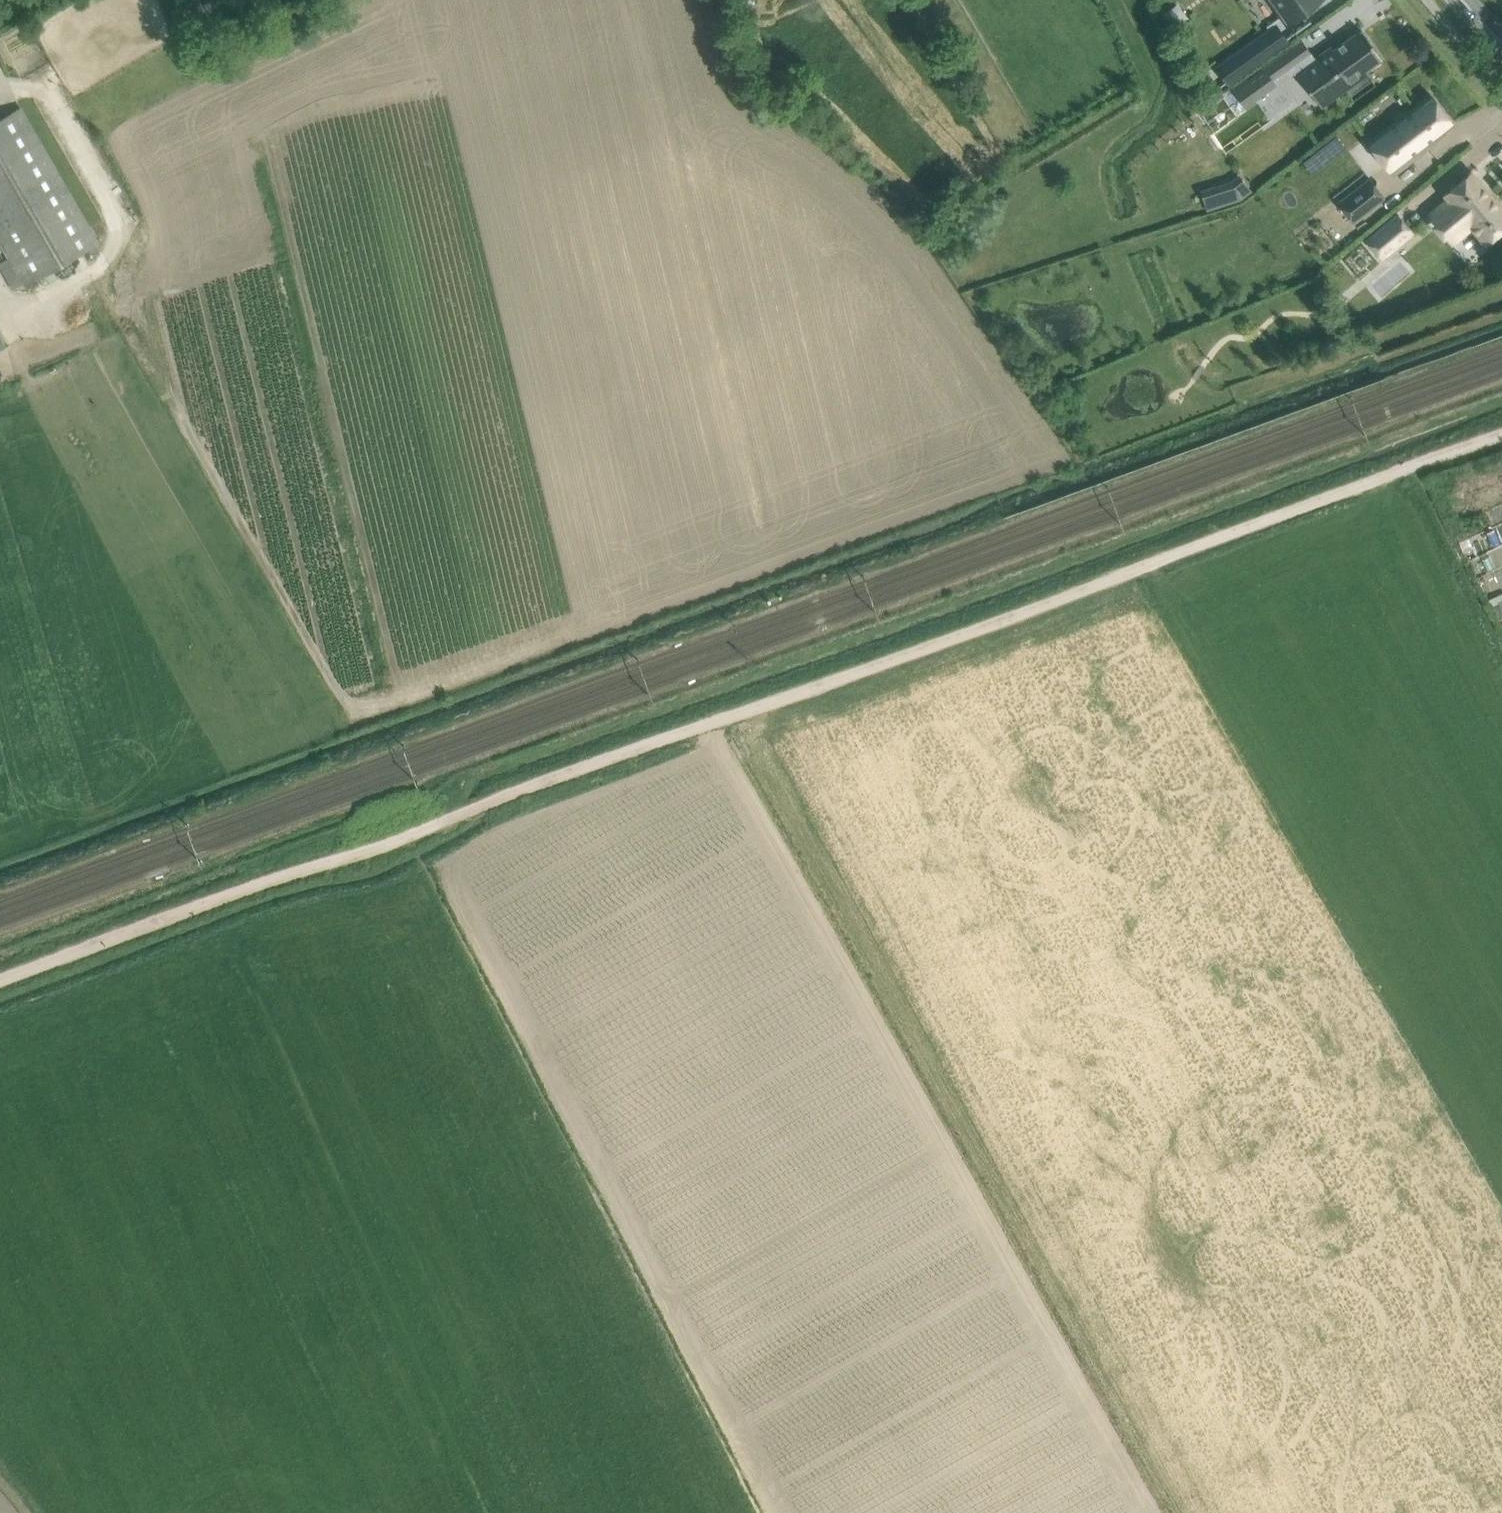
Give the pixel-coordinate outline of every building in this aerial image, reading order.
[(1287,18),(1288,20),(1315,0),(1275,0),(1287,18)] [(1228,81),(1285,40),(1276,27),(1218,68),(1228,81)] [(1331,45),(1296,70),(1321,106),(1367,74),(1365,70),(1382,58),(1361,29),(1334,48),(1331,45)] [(1261,66),(1231,88),(1245,108),(1265,93),(1275,108),(1292,97),(1277,76),(1293,65),(1284,52),(1262,67),(1261,66)] [(1453,123),(1430,93),(1367,142),(1392,175),(1436,141),(1434,138),(1453,123)] [(0,119),(0,240),(10,257),(0,263),(0,269),(13,292),(98,242),(20,107),(0,119)] [(1441,228),(1459,213),(1471,227),(1484,243),(1501,228),(1501,208),(1470,171),(1443,194),(1446,198),(1428,213),(1441,228)] [(1384,197),(1369,177),(1337,202),(1352,221),(1384,197)] [(1230,180),(1199,190),(1206,210),(1239,200),(1230,180)] [(1379,258),(1410,232),(1394,214),(1364,239),(1379,258)] [(1488,600),(1490,605),(1499,601),(1501,599),(1501,593),(1488,600)]
